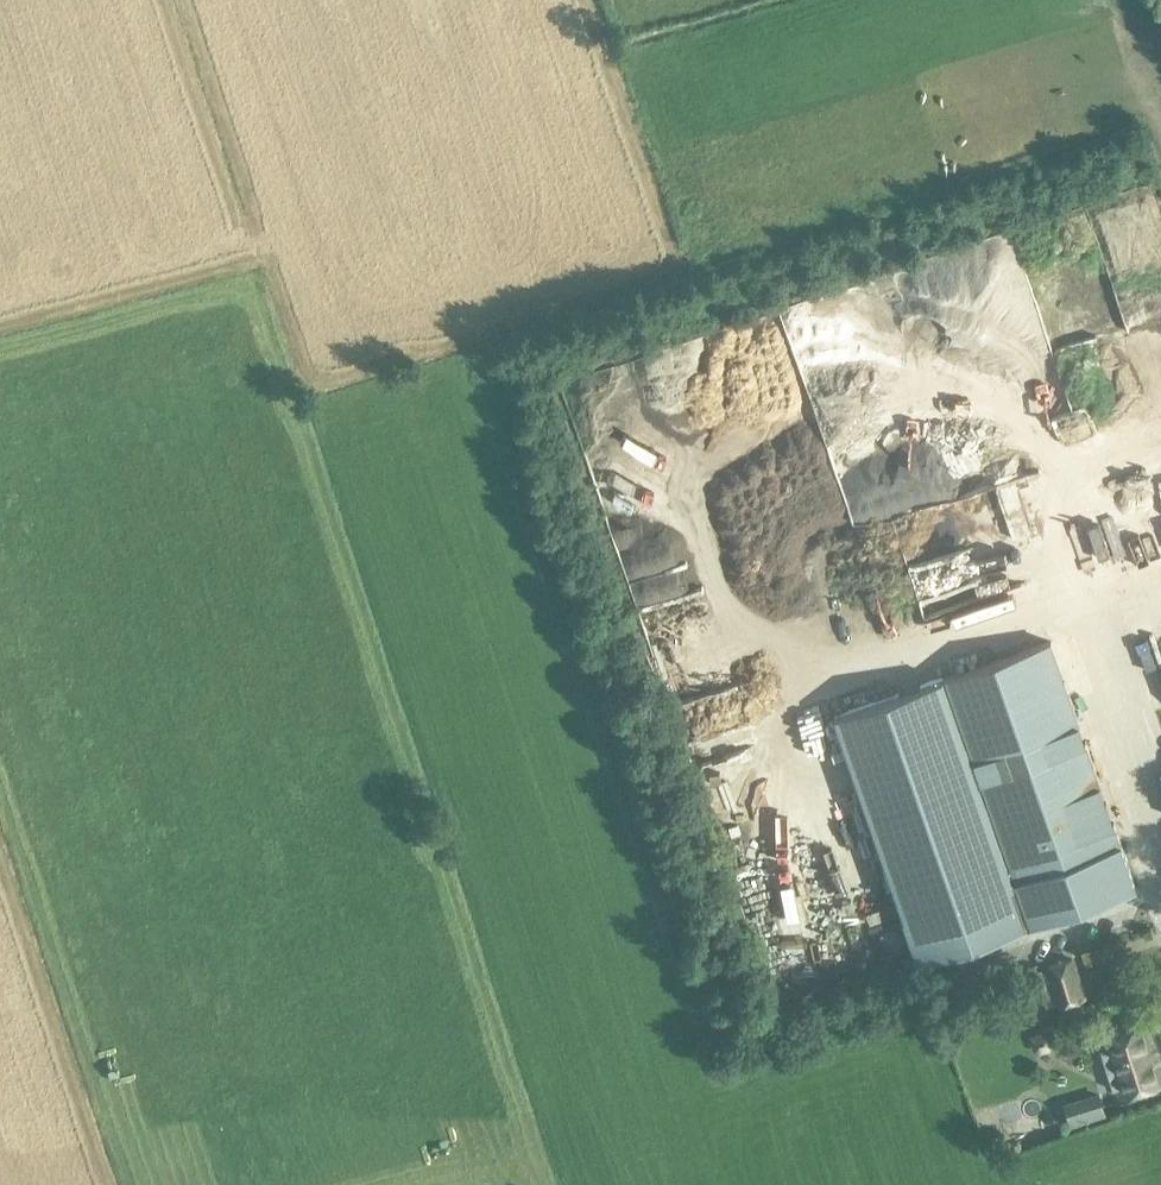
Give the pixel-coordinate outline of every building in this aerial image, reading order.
[(822,368),(803,375),(809,391),(817,388),(816,385),(826,381),(822,368)] [(1154,565),(1160,562),(1160,539),(1145,546),(1154,565)] [(1124,681),(1146,676),(1144,666),(1160,661),(1160,643),(1156,624),(1125,632),(1130,652),(1118,655),(1124,681)] [(1050,638),(940,675),(1026,922),(1027,926),(1055,916),(1138,887),(1089,748),(1050,638)] [(801,812),(788,815),(794,838),(807,834),(801,812)] [(1046,972),(1035,975),(1045,1007),(1055,1004),(1056,1006),(1088,997),(1076,955),(1043,964),(1046,972)] [(966,980),(960,963),(942,968),(947,986),(966,980)] [(1100,1037),(1119,1096),(1160,1083),(1160,1067),(1147,1023),(1100,1037)] [(1052,1043),(1049,1031),(1031,1037),(1035,1050),(1041,1051),(1051,1048),(1052,1043)] [(1072,1128),(1107,1117),(1100,1091),(1064,1103),(1072,1128)]
